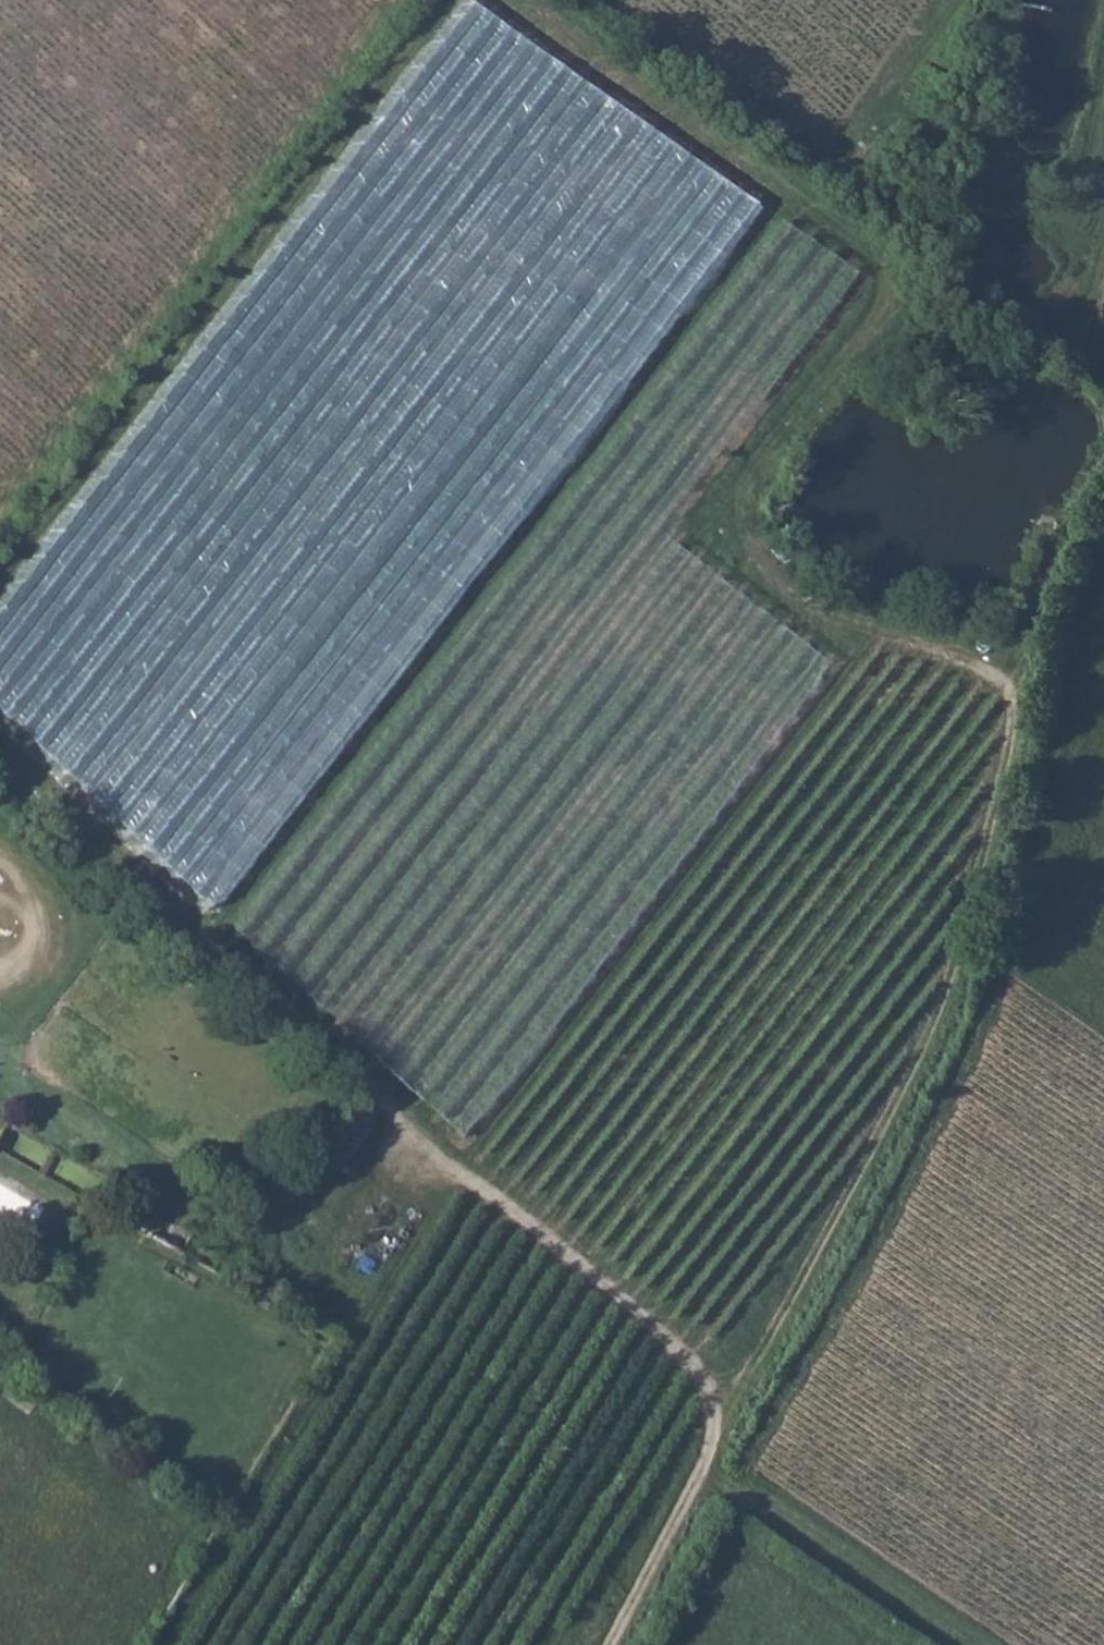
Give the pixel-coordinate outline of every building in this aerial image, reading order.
[(656,133),(524,37),(509,57),(543,81),(540,86),(567,105),(570,101),(601,124),(605,119),(645,148),(656,133)] [(0,604),(0,711),(119,817),(131,804),(118,792),(136,792),(136,763),(158,738),(153,723),(163,720),(163,710),(161,709),(160,683),(167,676),(157,648),(167,637),(159,612),(166,604),(158,597),(172,593),(159,581),(159,570),(141,554),(138,547),(132,547),(131,534),(115,520),(109,520),(106,512),(96,503),(96,497),(0,604)]
